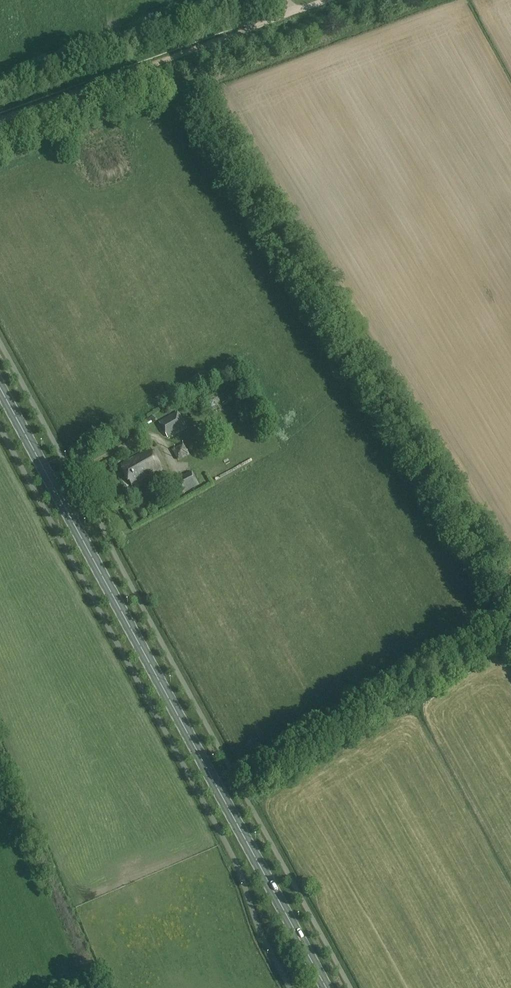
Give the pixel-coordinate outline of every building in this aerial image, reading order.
[(158,422),(167,438),(186,427),(178,411),(158,422)] [(120,465),(132,485),(162,469),(151,449),(120,465)] [(182,493),(199,484),(192,472),(176,480),(182,493)]
